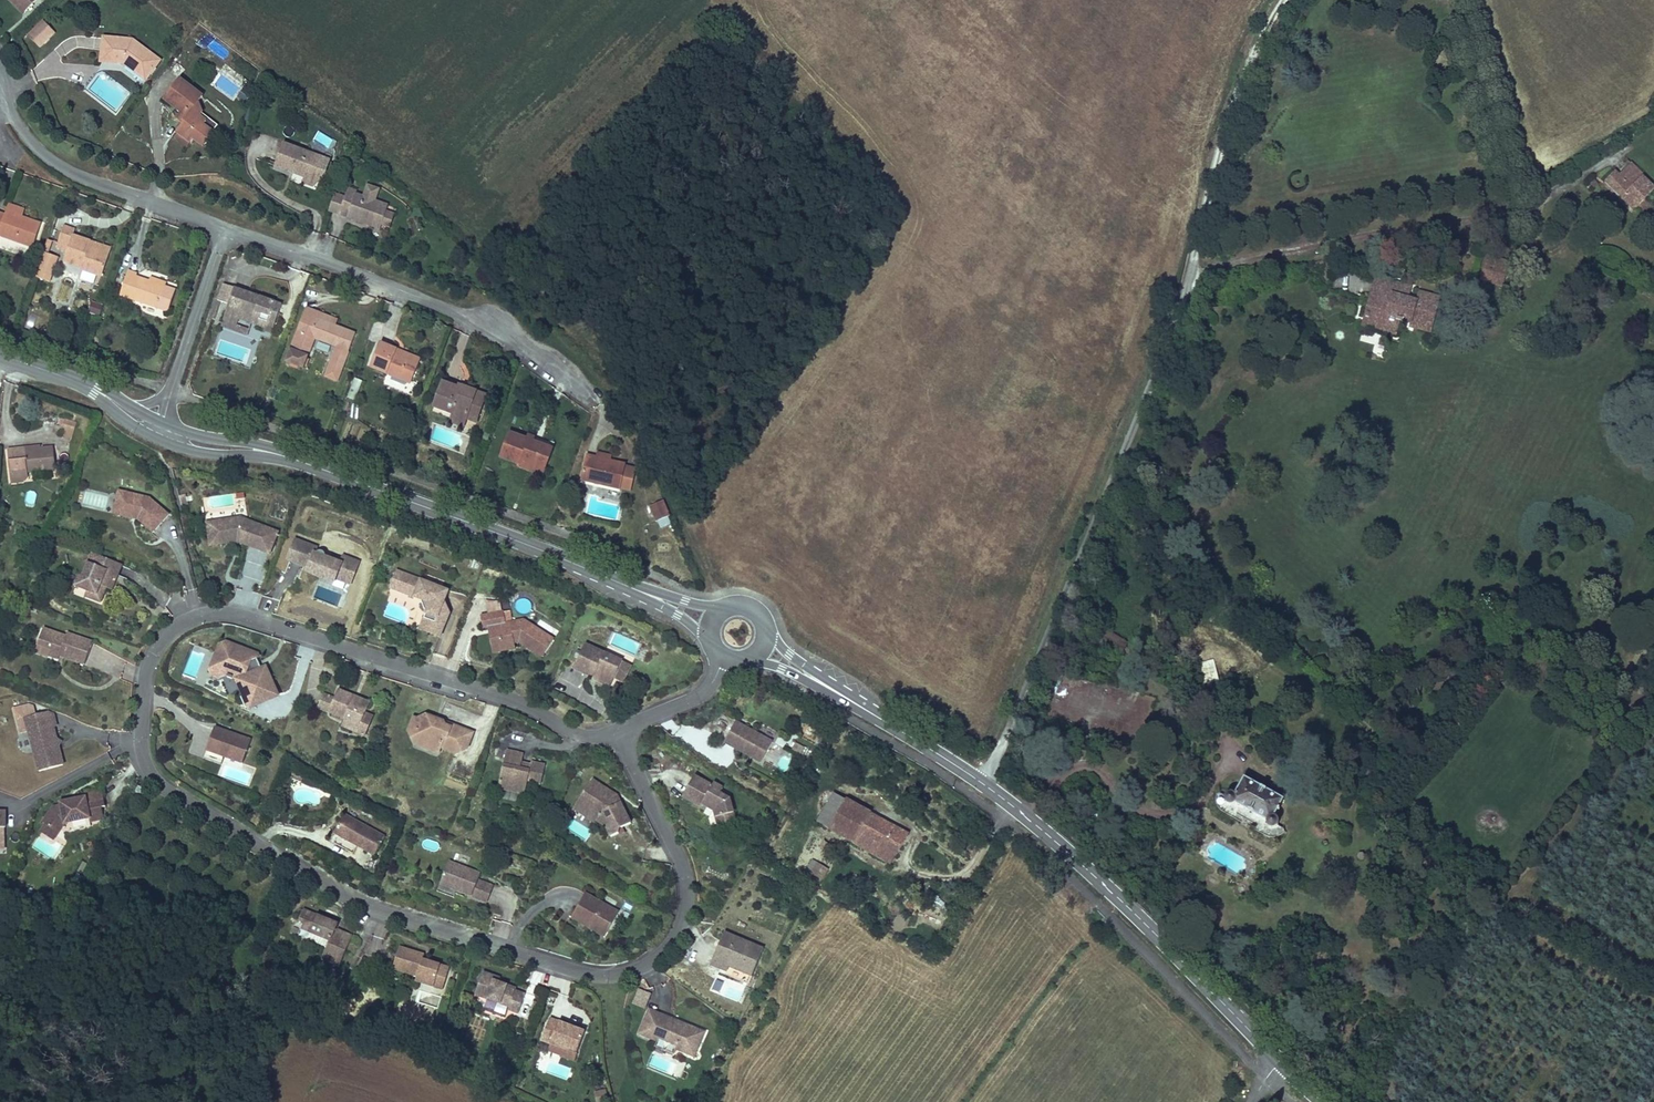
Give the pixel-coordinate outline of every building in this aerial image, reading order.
[(21,12),(35,0),(10,0),(21,12)] [(8,6),(4,10),(16,21),(20,16),(8,6)] [(49,37),(39,28),(28,39),(37,49),(49,37)] [(133,38),(104,35),(101,60),(119,61),(123,63),(144,79),(159,59),(133,38)] [(25,42),(35,52),(37,49),(28,39),(25,42)] [(177,135),(180,137),(174,146),(188,156),(191,151),(200,158),(209,145),(199,138),(202,133),(196,129),(198,126),(192,113),(196,107),(173,92),(158,113),(174,124),(177,121),(183,126),(177,135)] [(174,124),(170,130),(177,135),(183,126),(177,121),(174,124)] [(332,152),(337,141),(317,133),(312,144),(332,152)] [(188,156),(174,146),(170,151),(184,161),(188,156)] [(290,177),(288,181),(300,185),(311,189),(319,165),(278,151),(270,175),(281,179),(282,175),(290,177)] [(1652,194),(1641,183),(1643,180),(1636,174),(1639,171),(1632,165),(1630,168),(1618,180),(1613,174),(1605,182),(1634,212),(1652,194)] [(310,194),(311,189),(300,185),(299,190),(310,194)] [(349,209),(351,203),(343,199),(341,206),(349,209)] [(42,221),(24,215),(26,207),(10,202),(7,213),(0,211),(0,234),(35,245),(42,221)] [(330,202),(324,219),(376,237),(377,234),(383,219),(384,215),(351,203),(349,209),(341,206),(330,202)] [(385,237),(391,222),(383,219),(377,234),(385,237)] [(100,280),(107,262),(101,260),(103,255),(90,251),(92,246),(72,239),(74,233),(63,229),(57,246),(69,250),(67,256),(64,264),(80,269),(79,273),(100,280)] [(69,250),(57,246),(55,252),(67,256),(69,250)] [(101,260),(107,262),(110,252),(92,246),(90,251),(103,255),(101,260)] [(56,260),(41,255),(33,279),(48,285),(56,260)] [(1477,283),(1500,288),(1504,266),(1483,260),(1477,283)] [(173,295),(163,291),(150,287),(136,281),(137,278),(127,274),(118,299),(166,316),(173,295)] [(1416,299),(1414,307),(1406,305),(1412,280),(1402,278),(1399,294),(1391,292),(1392,286),(1375,282),(1371,299),(1366,298),(1362,319),(1371,322),(1370,325),(1383,328),(1382,334),(1393,336),(1396,323),(1401,323),(1401,320),(1410,322),(1409,325),(1427,329),(1431,312),(1436,313),(1438,304),(1416,299)] [(150,287),(163,291),(166,284),(153,279),(150,287)] [(279,309),(221,288),(215,305),(226,309),(221,323),(234,327),(236,320),(251,326),(263,331),(266,325),(273,327),(279,309)] [(332,329),(314,322),(317,314),(304,310),(285,363),(302,369),(312,341),(334,349),(324,377),(337,381),(352,336),(332,329)] [(332,329),(335,321),(317,314),(314,322),(332,329)] [(1359,328),(1382,334),(1383,328),(1370,325),(1371,322),(1362,319),(1359,328)] [(218,331),(245,340),(251,326),(236,320),(234,327),(221,323),(218,331)] [(263,333),(269,336),(273,327),(266,325),(263,331),(263,333)] [(1408,332),(1426,335),(1427,329),(1409,325),(1408,332)] [(1374,344),(1372,355),(1381,356),(1384,337),(1361,333),(1360,342),(1374,344)] [(407,387),(416,368),(393,358),(395,353),(376,345),(366,369),(407,387)] [(393,358),(416,368),(418,363),(395,353),(393,358)] [(347,398),(355,401),(362,381),(354,378),(347,398)] [(452,416),(449,424),(464,429),(467,421),(477,425),(482,411),(472,407),(477,394),(465,389),(464,392),(456,390),(457,388),(441,382),(431,409),(452,416)] [(482,411),(487,397),(477,394),(472,407),(482,411)] [(72,438),(77,423),(65,419),(60,434),(72,438)] [(521,460),(546,469),(553,450),(528,441),(509,435),(501,458),(519,465),(521,460)] [(555,444),(530,435),(528,441),(553,450),(555,444)] [(29,473),(57,470),(54,446),(42,448),(41,445),(9,449),(13,485),(25,484),(29,477),(29,473)] [(595,462),(610,465),(611,461),(612,457),(597,453),(596,458),(595,462)] [(595,462),(596,458),(587,456),(581,481),(619,491),(620,490),(626,466),(626,465),(611,461),(610,465),(595,462)] [(519,467),(544,476),(546,469),(521,460),(519,465),(519,467)] [(637,469),(626,466),(620,490),(631,493),(637,469)] [(108,514),(116,516),(123,494),(116,491),(108,514)] [(146,502),(123,494),(116,516),(132,522),(156,535),(167,513),(146,502)] [(186,504),(185,494),(177,495),(179,505),(186,504)] [(649,507),(656,520),(668,514),(660,501),(649,507)] [(238,537),(243,539),(241,542),(268,553),(277,531),(240,516),(215,517),(217,538),(238,537)] [(238,541),(241,542),(243,539),(238,537),(217,538),(215,517),(206,518),(208,542),(238,541)] [(668,518),(657,521),(659,529),(670,526),(668,518)] [(319,567),(317,572),(316,574),(331,579),(333,575),(345,579),(349,568),(352,569),(355,559),(341,553),(338,560),(322,554),(322,553),(322,551),(321,549),(319,548),(318,549),(316,549),(315,551),(313,550),(315,545),(293,537),(286,557),(306,565),(308,563),(319,567)] [(108,570),(111,571),(114,561),(84,550),(75,574),(73,573),(69,583),(81,587),(90,591),(94,581),(100,583),(105,585),(109,575),(106,574),(108,570)] [(317,572),(319,567),(308,563),(306,565),(305,568),(317,572)] [(395,569),(390,583),(405,589),(405,593),(419,598),(422,595),(441,603),(447,588),(395,569)] [(79,593),(95,599),(100,583),(94,581),(90,591),(81,587),(79,593)] [(422,609),(424,604),(438,610),(441,603),(422,595),(419,598),(422,609)] [(445,612),(438,610),(424,604),(422,609),(416,625),(437,634),(445,612)] [(503,613),(480,614),(481,627),(487,627),(496,626),(498,644),(520,642),(527,646),(526,648),(542,656),(552,637),(523,623),(504,625),(503,613)] [(63,633),(41,624),(35,640),(49,645),(46,653),(56,656),(57,652),(58,648),(62,649),(61,653),(82,661),(90,639),(64,630),(63,633)] [(520,645),(526,648),(527,646),(520,642),(498,644),(496,626),(487,627),(488,653),(511,651),(511,646),(520,645)] [(1102,644),(1122,654),(1128,642),(1108,632),(1102,644)] [(573,669),(592,676),(594,672),(613,679),(621,657),(583,642),(573,669)] [(227,643),(219,647),(210,672),(213,679),(220,682),(225,680),(227,676),(236,679),(251,711),(283,698),(268,667),(262,670),(258,661),(262,659),(261,655),(227,643)] [(195,680),(202,662),(210,665),(215,652),(195,644),(183,675),(195,680)] [(613,679),(594,672),(592,676),(591,677),(611,684),(613,679)] [(340,691),(337,699),(331,714),(347,721),(362,727),(367,714),(372,703),(340,691)] [(320,710),(331,714),(337,699),(326,695),(320,710)] [(48,710),(43,708),(21,714),(38,767),(61,760),(57,747),(50,743),(54,736),(50,722),(52,721),(48,710)] [(367,737),(375,717),(367,714),(362,727),(347,721),(344,728),(367,737)] [(426,716),(418,721),(421,730),(414,733),(418,741),(440,750),(440,749),(457,755),(466,751),(472,734),(451,726),(450,728),(442,726),(443,723),(426,716)] [(414,733),(421,730),(418,721),(413,719),(407,734),(414,746),(438,755),(440,750),(418,741),(414,733)] [(750,755),(754,757),(753,759),(761,764),(773,743),(736,723),(725,744),(749,757),(750,755)] [(207,752),(225,758),(244,765),(252,741),(230,734),(229,737),(225,735),(226,732),(216,728),(207,752)] [(50,743),(57,747),(61,740),(54,736),(50,743)] [(794,744),(792,752),(804,755),(806,747),(794,744)] [(527,783),(541,786),(545,766),(531,763),(530,766),(521,764),(523,753),(506,750),(498,790),(525,795),(527,783)] [(205,760),(222,766),(225,758),(207,752),(205,760)] [(298,778),(301,769),(295,766),(292,775),(298,778)] [(698,802),(700,799),(701,797),(706,800),(705,802),(711,806),(713,812),(731,807),(727,793),(717,788),(720,782),(711,778),(709,780),(691,771),(680,792),(698,802)] [(587,778),(575,798),(583,804),(577,814),(593,822),(594,820),(603,826),(609,836),(616,831),(616,826),(627,821),(616,800),(613,802),(610,796),(604,793),(601,796),(597,794),(601,787),(587,778)] [(1274,815),(1279,816),(1287,800),(1246,778),(1237,795),(1240,798),(1241,802),(1239,805),(1268,823),(1270,817),(1274,815)] [(37,819),(41,822),(50,829),(58,817),(69,816),(69,819),(86,817),(87,820),(102,818),(100,806),(103,805),(100,787),(83,790),(84,795),(59,799),(59,803),(49,803),(37,819)] [(612,793),(601,787),(597,794),(601,796),(604,793),(610,796),(613,802),(616,800),(612,793)] [(815,821),(827,828),(845,798),(832,791),(815,821)] [(1234,808),(1229,807),(1226,803),(1225,798),(1218,794),(1217,807),(1237,819),(1240,815),(1246,819),(1252,822),(1258,826),(1255,830),(1275,840),(1281,840),(1289,832),(1281,827),(1275,830),(1270,827),(1268,823),(1239,805),(1234,808)] [(1234,808),(1239,805),(1241,802),(1240,798),(1237,795),(1232,794),(1225,798),(1226,803),(1229,807),(1234,808)] [(569,808),(577,814),(583,804),(575,798),(569,808)] [(905,832),(845,798),(827,828),(888,863),(905,832)] [(733,815),(731,807),(713,812),(716,820),(733,815)] [(345,815),(335,834),(358,847),(374,856),(385,838),(345,815)] [(1244,823),(1246,819),(1240,815),(1237,819),(1244,823)] [(1275,830),(1281,827),(1283,822),(1282,819),(1279,816),(1274,815),(1270,817),(1268,823),(1270,827),(1275,830)] [(49,835),(61,820),(69,819),(69,816),(58,817),(50,829),(41,822),(37,826),(49,835)] [(330,841),(354,855),(358,847),(335,834),(330,841)] [(481,873),(449,861),(441,884),(458,891),(473,896),(478,881),(481,873)] [(819,883),(827,869),(818,863),(810,877),(819,883)] [(478,881),(473,896),(489,901),(494,886),(478,881)] [(438,892),(456,898),(458,891),(441,884),(438,892)] [(589,930),(592,925),(607,933),(618,913),(585,895),(572,920),(589,930)] [(349,930),(339,926),(337,929),(331,927),(332,923),(334,918),(300,904),(296,915),(301,916),(310,920),(307,927),(326,935),(319,953),(336,960),(349,930)] [(298,923),(307,927),(310,920),(301,916),(298,923)] [(494,920),(491,935),(508,938),(511,923),(494,920)] [(605,938),(607,933),(592,925),(589,930),(605,938)] [(763,950),(724,934),(713,959),(729,965),(728,969),(751,979),(763,950)] [(415,968),(413,973),(431,979),(433,973),(442,976),(447,962),(426,953),(425,957),(420,955),(421,951),(423,947),(399,937),(390,959),(415,968)] [(726,973),(728,969),(729,965),(713,959),(710,967),(726,973)] [(517,983),(500,976),(496,975),(497,970),(485,965),(477,988),(510,1000),(509,1004),(520,1007),(526,989),(516,985),(517,983)] [(439,983),(442,976),(433,973),(431,979),(439,983)] [(639,1019),(646,1022),(643,1031),(655,1035),(656,1033),(674,1039),(672,1043),(691,1050),(701,1025),(679,1016),(678,1020),(665,1015),(666,1011),(646,1003),(639,1019)] [(665,1015),(678,1020),(679,1016),(666,1011),(665,1015)] [(572,1024),(568,1023),(569,1021),(550,1014),(542,1036),(577,1049),(585,1027),(573,1022),(572,1024)] [(635,1028),(643,1031),(646,1022),(639,1019),(635,1028)]
